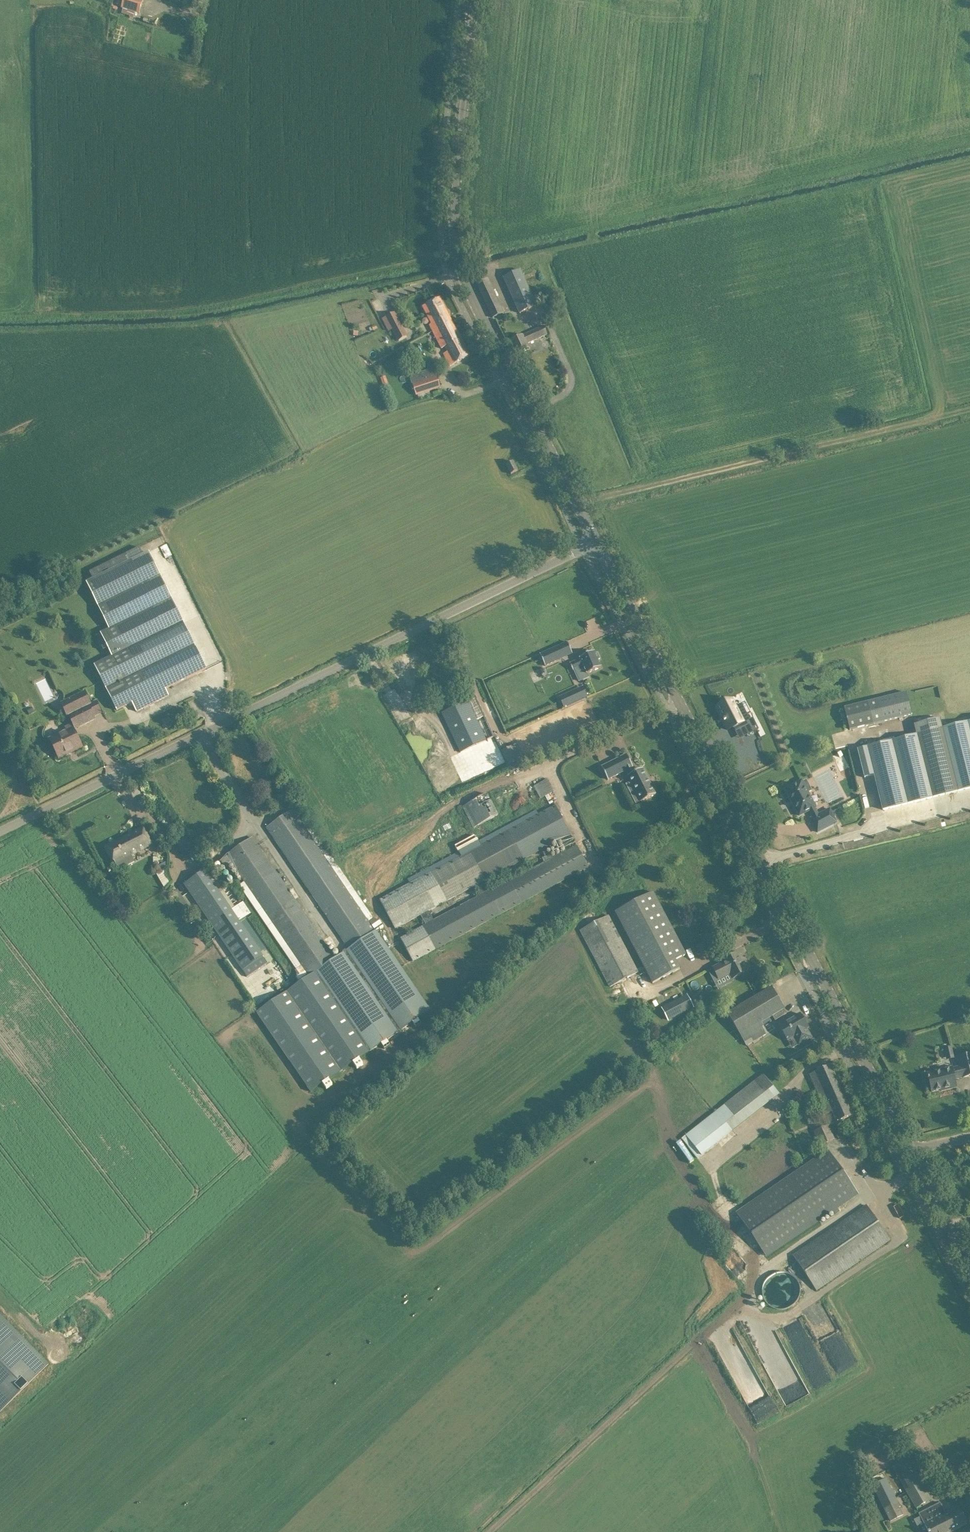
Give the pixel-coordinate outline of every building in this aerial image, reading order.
[(122,10),(121,13),(133,17),(135,12),(139,13),(143,0),(118,0),(117,3),(122,5),(121,7),(123,8),(122,10)] [(520,314),(537,306),(521,270),(504,277),(520,314)] [(488,278),(486,279),(477,283),(493,317),(504,312),(488,278)] [(431,302),(423,306),(432,324),(430,325),(433,331),(452,321),(440,297),(431,302)] [(395,312),(383,319),(389,331),(392,329),(399,341),(408,336),(395,312)] [(452,321),(433,331),(442,348),(444,347),(447,352),(453,364),(461,360),(470,355),(452,321)] [(542,325),(519,337),(510,341),(516,354),(530,348),(528,343),(546,334),(542,325)] [(437,375),(413,384),(417,396),(418,395),(429,391),(441,387),(437,375)] [(389,384),(386,376),(380,378),(383,386),(389,384)] [(511,463),(506,465),(510,474),(515,472),(511,463)] [(112,655),(94,664),(107,690),(117,710),(132,703),(137,712),(169,696),(166,689),(207,669),(149,551),(143,554),(139,546),(115,559),(89,571),(93,578),(86,582),(109,628),(100,632),(101,633),(96,635),(104,650),(108,647),(112,655)] [(545,666),(562,658),(557,646),(540,654),(545,666)] [(580,659),(570,663),(579,683),(589,679),(587,674),(601,667),(598,660),(600,659),(597,653),(595,654),(594,652),(580,658),(580,659)] [(560,697),(564,707),(581,699),(576,689),(560,697)] [(85,690),(66,700),(73,715),(75,717),(79,726),(95,718),(91,709),(90,707),(93,705),(85,690)] [(844,708),(850,730),(912,714),(907,692),(844,708)] [(467,701),(442,713),(460,753),(494,736),(476,697),(467,701)] [(722,701),(709,708),(716,720),(714,721),(718,731),(724,728),(730,741),(750,730),(736,703),(732,705),(733,705),(726,709),(722,701)] [(430,741),(426,744),(433,754),(444,747),(424,713),(416,718),(417,719),(416,720),(418,721),(419,722),(419,723),(420,724),(421,726),(420,726),(422,728),(423,729),(421,730),(425,736),(426,735),(430,741)] [(605,713),(598,716),(602,724),(608,721),(605,713)] [(950,724),(969,720),(969,715),(949,720),(950,724)] [(942,728),(940,718),(914,725),(916,735),(892,741),(890,733),(866,740),(883,810),(969,788),(969,722),(942,728)] [(73,726),(49,737),(59,758),(83,747),(73,726)] [(512,746),(501,751),(508,765),(510,770),(524,764),(527,763),(518,743),(512,746)] [(603,766),(602,766),(609,779),(627,770),(630,775),(629,776),(632,782),(628,784),(632,793),(636,791),(642,801),(641,801),(642,802),(657,794),(656,794),(644,769),(644,768),(636,772),(633,767),(634,767),(627,754),(603,766)] [(534,786),(541,799),(554,791),(547,779),(534,786)] [(803,780),(786,789),(800,814),(810,809),(814,817),(811,818),(818,832),(837,822),(830,809),(818,814),(815,809),(817,808),(809,792),(812,790),(806,779),(803,781),(803,780)] [(291,809),(267,826),(273,834),(350,947),(335,958),(315,972),(369,1052),(381,1044),(385,1049),(390,1045),(387,1040),(398,1032),(399,1033),(402,1031),(401,1030),(413,1022),(416,1028),(419,1026),(421,1024),(420,1022),(418,1019),(429,1011),(431,1010),(376,930),(380,928),(380,929),(384,926),(380,920),(378,921),(377,923),(372,926),(301,822),(298,817),(297,817),(304,812),(292,792),(291,793),(284,798),(291,809)] [(462,807),(473,828),(499,815),(487,793),(462,807)] [(479,839),(473,834),(454,846),(457,852),(407,880),(410,884),(380,900),(396,929),(421,916),(426,924),(401,938),(413,961),(588,866),(556,806),(539,815),(536,809),(479,839)] [(144,827),(106,846),(115,863),(123,859),(126,866),(135,862),(132,855),(132,854),(153,844),(144,827)] [(182,843),(179,845),(182,853),(192,849),(185,834),(179,836),(182,843)] [(204,835),(196,839),(200,847),(208,843),(204,835)] [(228,855),(221,860),(226,866),(233,862),(245,880),(240,884),(301,974),(297,977),(301,982),(315,972),(335,958),(258,845),(252,836),(227,854),(228,855)] [(205,869),(184,883),(218,933),(233,954),(248,977),(269,963),(252,940),(239,919),(232,910),(220,892),(205,870),(205,869)] [(615,912),(652,983),(680,969),(675,960),(686,954),(653,892),(615,912)] [(580,930),(609,987),(639,971),(609,915),(580,930)] [(711,969),(715,976),(717,975),(719,979),(729,973),(732,979),(748,970),(742,958),(740,959),(737,953),(722,961),(723,963),(711,969)] [(291,988),(255,1012),(309,1093),(318,1086),(322,1083),(327,1089),(333,1085),(329,1079),(353,1063),(357,1069),(364,1064),(360,1058),(367,1053),(369,1052),(315,972),(301,982),(291,988)] [(728,1013),(741,1035),(747,1045),(767,1033),(761,1022),(773,1015),(775,1020),(786,1013),(770,987),(728,1013)] [(682,997),(662,1008),(668,1021),(688,1011),(682,997)] [(779,1026),(784,1034),(790,1031),(799,1044),(811,1036),(804,1024),(806,1022),(800,1013),(779,1026)] [(942,1091),(942,1089),(947,1088),(947,1090),(957,1087),(955,1079),(963,1077),(963,1078),(969,1076),(969,1054),(958,1057),(961,1067),(952,1069),(952,1067),(928,1073),(929,1078),(927,1078),(928,1080),(929,1079),(932,1092),(941,1090),(941,1091),(942,1091)] [(831,1065),(822,1069),(810,1074),(824,1106),(821,1108),(824,1115),(832,1111),(837,1122),(853,1115),(831,1065)] [(764,1074),(755,1080),(771,1101),(780,1094),(764,1074)] [(701,1123),(686,1135),(697,1150),(693,1153),(697,1159),(717,1143),(701,1123)] [(821,1128),(813,1131),(820,1146),(827,1142),(821,1128)] [(737,1214),(766,1256),(858,1193),(829,1151),(737,1214)] [(866,1205),(858,1211),(793,1255),(816,1290),(890,1240),(866,1205)] [(768,1304),(772,1307),(774,1308),(777,1309),(780,1309),(785,1309),(789,1307),(793,1304),(795,1302),(798,1298),(799,1295),(800,1291),(800,1288),(799,1284),(798,1280),(796,1278),(794,1276),(791,1274),(788,1273),(785,1272),(782,1271),(779,1272),(775,1273),(771,1275),(768,1277),(765,1281),(764,1284),(762,1288),(762,1292),(763,1296),(764,1299),(766,1302),(768,1304)] [(48,1364),(0,1315),(0,1412),(48,1364)] [(773,1399),(752,1407),(757,1422),(779,1413),(773,1399)] [(893,1467),(915,1508),(925,1503),(916,1488),(922,1485),(908,1458),(893,1467)] [(885,1478),(872,1485),(885,1510),(891,1521),(897,1518),(894,1510),(898,1508),(899,1507),(900,1507),(898,1503),(897,1503),(897,1502),(894,1496),(888,1484),(885,1478)] [(919,1513),(920,1517),(928,1531),(952,1531),(967,1523),(959,1507),(950,1511),(946,1513),(945,1514),(941,1506),(940,1502),(919,1513)]
